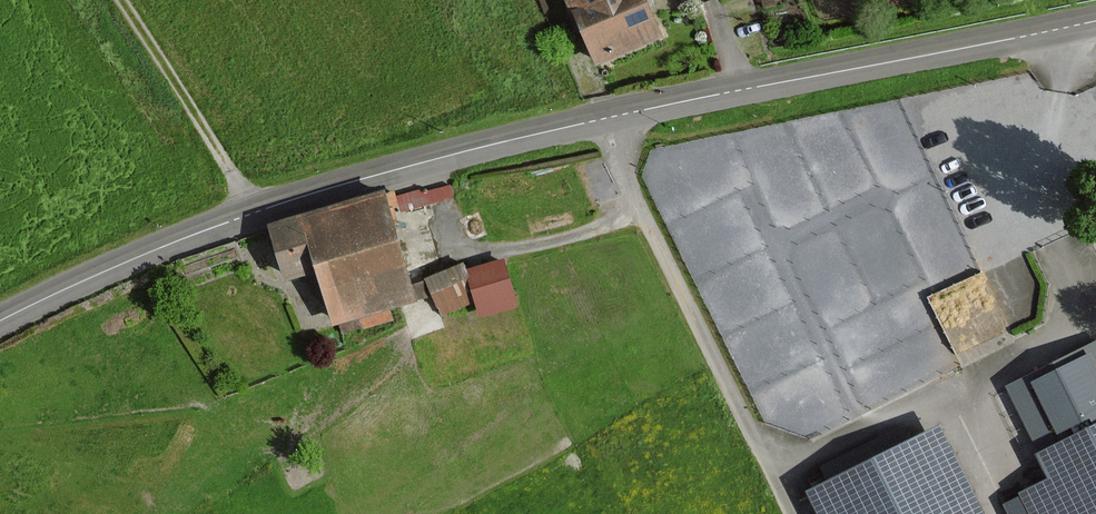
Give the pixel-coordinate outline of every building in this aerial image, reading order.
[(572,10),(595,63),(659,36),(645,1),(644,0),(568,0),(572,10)] [(272,227),(287,275),(317,265),(336,324),(414,300),(380,193),(303,217),(272,227)] [(480,301),(482,312),(521,302),(508,250),(430,270),(441,311),(480,301)] [(987,266),(932,290),(961,355),(1016,331),(987,266)] [(1043,453),(1059,486),(1029,501),(1035,513),(1095,513),(1095,343),(1009,387),(1043,453)] [(939,433),(815,495),(824,513),(980,513),(939,433)]
